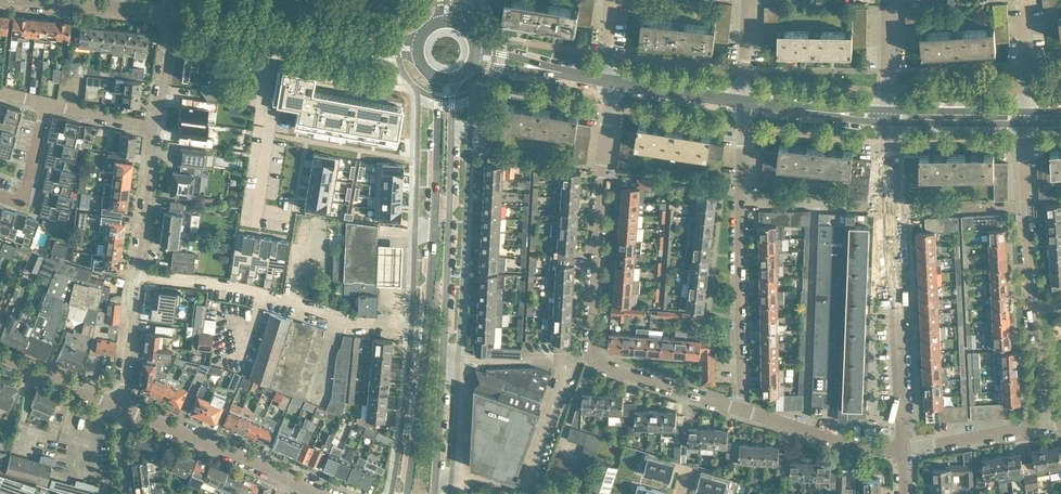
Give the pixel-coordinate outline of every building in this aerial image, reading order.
[(543,4),(517,0),(506,0),(505,7),(504,13),(503,21),(540,27),(543,4)] [(1058,7),(1058,1),(1043,2),(1044,9),(1058,7)] [(578,18),(579,12),(579,10),(543,4),(540,27),(576,32),(577,24),(578,18)] [(504,13),(505,7),(491,5),(490,11),(504,13)] [(593,14),(594,8),(580,5),(580,10),(579,10),(579,12),(593,14)] [(1059,13),(1058,7),(1044,9),(1044,15),(1059,13)] [(593,20),(593,14),(579,12),(578,18),(593,20)] [(1060,18),(1059,13),(1044,15),(1045,21),(1060,19),(1059,18),(1060,18)] [(8,15),(0,14),(0,34),(0,31),(6,31),(8,15)] [(23,39),(25,17),(14,16),(11,38),(18,39),(17,45),(16,59),(20,59),(21,59),(23,39)] [(35,35),(36,18),(25,17),(23,39),(28,40),(29,34),(35,35)] [(45,42),(48,19),(36,18),(35,35),(34,41),(45,42)] [(592,26),(593,20),(578,18),(577,24),(592,26)] [(679,22),(643,18),(642,18),(642,20),(642,26),(641,32),(640,41),(677,45),(679,22)] [(57,37),(59,21),(48,19),(45,42),(51,42),(51,37),(57,37)] [(1060,26),(1060,19),(1045,21),(1046,28),(1060,26)] [(69,38),(70,22),(59,21),(57,37),(63,38),(62,44),(67,44),(68,38),(69,38)] [(713,49),(714,41),(715,34),(716,28),(716,26),(679,22),(677,45),(713,49)] [(90,46),(92,27),(81,26),(81,28),(74,27),(72,44),(90,46)] [(1060,26),(1046,28),(1047,34),(1060,32),(1060,30),(1060,26)] [(101,47),(103,28),(92,27),(90,46),(101,47)] [(112,55),(115,29),(103,28),(101,47),(101,54),(112,55)] [(996,43),(995,37),(995,30),(995,28),(958,30),(959,53),(996,51),(996,43)] [(124,50),(126,30),(115,29),(112,55),(123,56),(124,50)] [(124,50),(123,53),(134,54),(135,51),(137,31),(126,30),(124,50)] [(816,54),(816,31),(779,30),(779,32),(779,38),(778,45),(778,53),(816,54)] [(959,53),(958,30),(921,33),(921,35),(921,41),(922,47),(922,56),(959,53)] [(146,56),(148,33),(137,31),(135,51),(134,54),(146,56)] [(853,54),(853,46),(853,40),(853,33),(853,31),(816,31),(816,54),(853,54)] [(222,75),(212,62),(213,56),(186,52),(182,79),(202,82),(201,90),(208,99),(218,101),(221,84),(222,75)] [(72,57),(72,63),(87,63),(87,53),(79,53),(79,58),(72,57)] [(76,68),(76,74),(84,75),(84,72),(88,73),(88,68),(89,64),(88,64),(85,64),(77,63),(76,68)] [(61,83),(63,67),(60,67),(55,67),(53,81),(61,82),(61,83)] [(76,74),(76,68),(63,67),(61,83),(68,84),(70,74),(76,74)] [(143,79),(144,72),(144,69),(133,68),(133,70),(133,72),(132,77),(143,79)] [(278,73),(274,95),(280,96),(280,101),(299,104),(296,123),(395,140),(401,106),(311,90),(314,73),(283,68),(282,74),(278,73)] [(87,76),(87,83),(100,85),(101,77),(87,76)] [(116,79),(115,90),(117,90),(120,90),(120,91),(140,93),(141,82),(116,79)] [(100,92),(100,85),(87,83),(86,91),(100,92)] [(138,104),(140,93),(120,91),(120,90),(117,90),(115,107),(132,109),(132,104),(138,104)] [(99,100),(100,92),(86,91),(85,98),(99,100)] [(182,104),(180,119),(207,123),(205,123),(207,109),(215,110),(217,102),(218,102),(193,98),(192,106),(182,104)] [(14,133),(16,133),(20,117),(18,117),(20,108),(0,103),(0,111),(5,112),(3,121),(0,120),(0,129),(14,133)] [(539,132),(543,109),(506,104),(505,112),(504,118),(503,124),(502,126),(503,126),(539,132)] [(576,137),(576,136),(577,129),(578,123),(580,115),(543,109),(539,132),(576,137)] [(504,118),(505,112),(491,110),(490,116),(504,118)] [(51,124),(47,140),(57,143),(60,131),(69,133),(66,145),(74,147),(74,146),(80,122),(54,116),(53,124),(51,124)] [(503,124),(504,118),(490,116),(489,122),(503,124)] [(180,119),(180,120),(182,120),(180,135),(190,136),(189,144),(213,147),(214,138),(205,137),(207,124),(207,123),(180,119)] [(502,126),(503,124),(489,122),(488,128),(502,130),(503,126),(502,126)] [(592,132),(593,125),(578,123),(577,129),(592,132)] [(672,151),(675,130),(638,124),(637,132),(636,138),(635,144),(635,145),(672,151)] [(92,140),(93,125),(85,125),(84,139),(92,140)] [(501,137),(502,130),(488,128),(487,135),(501,137)] [(3,156),(10,158),(14,141),(12,140),(14,133),(0,129),(0,155),(3,156)] [(591,138),(592,132),(577,129),(576,136),(591,138)] [(122,132),(114,130),(111,150),(118,151),(118,152),(134,154),(136,135),(122,133),(122,132)] [(636,138),(637,132),(623,130),(622,136),(636,138)] [(708,157),(709,150),(710,143),(711,135),(675,130),(672,151),(708,157)] [(500,143),(501,137),(487,135),(486,141),(500,143)] [(590,144),(591,138),(576,136),(576,137),(575,142),(590,144)] [(635,144),(636,138),(622,136),(621,142),(635,144)] [(49,149),(45,165),(54,168),(57,155),(66,157),(63,170),(72,172),(72,171),(77,152),(78,147),(74,146),(74,147),(66,145),(57,143),(47,140),(47,141),(52,142),(51,146),(50,149),(49,149)] [(499,149),(500,143),(486,141),(485,147),(499,149)] [(589,150),(590,144),(575,142),(574,148),(589,150)] [(634,151),(635,145),(635,144),(621,142),(621,148),(634,151)] [(724,152),(725,146),(710,143),(709,150),(724,152)] [(814,169),(816,148),(780,144),(779,152),(778,158),(777,164),(777,166),(814,169)] [(194,181),(195,174),(200,170),(200,166),(205,167),(207,151),(181,148),(179,164),(181,164),(180,172),(173,171),(170,194),(192,197),(193,189),(194,189),(196,189),(198,188),(199,186),(198,183),(197,182),(195,181),(194,181)] [(588,157),(589,150),(574,148),(573,154),(588,157)] [(633,157),(634,151),(621,148),(620,155),(633,157)] [(853,158),(853,151),(816,148),(814,169),(851,173),(853,158)] [(722,159),(724,152),(709,150),(708,157),(709,157),(722,159)] [(1051,151),(1051,160),(1052,166),(1052,172),(1052,173),(1053,173),(1060,172),(1060,151),(1051,151)] [(133,162),(128,162),(129,155),(109,153),(108,159),(115,160),(114,171),(114,172),(131,174),(133,162)] [(339,169),(341,157),(329,155),(329,154),(321,153),(321,154),(314,153),(312,164),(339,169)] [(587,163),(588,157),(573,154),(572,161),(587,163)] [(957,177),(957,154),(920,155),(920,162),(920,177),(957,177)] [(994,177),(994,175),(994,169),(994,162),(994,154),(957,154),(957,177),(994,177)] [(632,163),(633,157),(620,155),(619,161),(632,163)] [(920,177),(920,162),(920,155),(905,155),(905,201),(920,201),(920,177)] [(511,178),(512,165),(512,158),(488,157),(488,164),(486,164),(486,177),(503,178),(511,178)] [(722,166),(722,159),(709,157),(708,163),(722,166)] [(868,200),(872,161),(853,158),(851,173),(849,198),(868,200)] [(112,170),(112,161),(101,160),(101,169),(112,170)] [(631,169),(632,163),(619,161),(618,167),(631,169)] [(376,163),(376,175),(402,176),(403,164),(397,164),(397,163),(388,162),(388,163),(376,163)] [(721,172),(722,166),(708,163),(707,170),(721,172)] [(337,180),(339,169),(312,164),(311,175),(337,180)] [(46,174),(42,190),(52,192),(55,180),(64,182),(61,194),(69,196),(74,177),(75,172),(72,171),(72,172),(63,170),(54,168),(45,165),(45,166),(49,167),(48,170),(48,174),(46,174)] [(581,185),(582,172),(565,171),(565,166),(558,165),(556,183),(563,184),(581,185)] [(129,186),(131,174),(114,172),(114,171),(100,169),(99,175),(113,177),(112,183),(129,186)] [(720,179),(721,172),(707,170),(706,177),(720,179)] [(335,191),(337,180),(311,175),(309,186),(335,191)] [(376,175),(375,186),(402,187),(402,176),(376,175)] [(503,191),(503,178),(486,177),(485,190),(503,191)] [(646,187),(667,190),(668,182),(637,177),(636,187),(623,186),(622,199),(644,201),(646,187)] [(129,186),(112,183),(104,182),(103,194),(104,194),(103,194),(128,197),(129,186)] [(580,198),(581,185),(563,184),(556,183),(555,196),(580,198)] [(716,207),(717,194),(711,193),(711,187),(694,185),(692,204),(716,207)] [(333,202),(335,191),(309,186),(307,197),(333,202)] [(375,186),(374,197),(401,198),(402,187),(375,186)] [(44,198),(40,215),(42,216),(49,217),(52,205),(60,207),(57,220),(67,222),(72,201),(73,197),(69,196),(61,194),(52,192),(42,190),(47,192),(46,195),(45,199),(44,198)] [(502,204),(503,191),(485,190),(484,203),(502,204)] [(126,209),(128,197),(103,194),(101,211),(121,214),(122,209),(126,209)] [(579,211),(580,198),(555,196),(554,209),(561,210),(579,211)] [(331,213),(333,202),(307,197),(305,209),(311,210),(311,211),(319,212),(319,211),(331,213)] [(374,197),(374,208),(400,209),(401,198),(374,197)] [(643,214),(644,201),(622,199),(621,213),(639,214),(643,214)] [(164,211),(162,228),(180,230),(181,222),(184,222),(186,209),(192,210),(193,203),(172,201),(171,212),(164,211)] [(501,217),(502,204),(484,203),(484,216),(501,217)] [(1046,204),(1047,218),(1060,217),(1060,203),(1046,204)] [(714,220),(716,207),(692,204),(690,217),(714,220)] [(14,212),(7,210),(7,209),(0,206),(0,221),(3,222),(0,231),(0,235),(6,237),(14,212)] [(374,208),(373,219),(385,219),(385,221),(393,221),(393,220),(400,220),(400,209),(374,208)] [(538,221),(538,213),(541,213),(541,208),(538,208),(533,208),(532,221),(538,221)] [(554,209),(553,222),(560,223),(578,225),(579,211),(561,210),(554,209)] [(30,245),(38,222),(39,220),(30,218),(31,216),(14,211),(14,212),(6,237),(14,240),(18,227),(26,230),(22,243),(30,245)] [(86,229),(88,212),(80,211),(78,228),(86,229)] [(786,238),(785,225),(784,225),(778,225),(777,225),(777,224),(771,225),(771,211),(759,211),(759,212),(760,212),(760,225),(759,225),(759,238),(783,238),(786,238)] [(638,227),(639,214),(621,213),(620,226),(638,227)] [(856,219),(856,213),(846,213),(846,217),(819,216),(812,416),(813,412),(839,413),(839,417),(848,418),(848,411),(863,411),(864,397),(862,397),(862,385),(864,385),(865,367),(863,366),(863,355),(865,355),(866,336),(864,336),(864,330),(866,330),(867,321),(864,321),(865,310),(867,310),(867,300),(865,300),(865,294),(868,294),(868,276),(866,276),(866,264),(869,264),(869,245),(867,245),(868,234),(870,234),(870,220),(856,219)] [(101,214),(99,231),(100,231),(106,232),(123,234),(125,222),(121,222),(122,216),(108,214),(101,214)] [(991,228),(991,214),(982,215),(983,230),(988,229),(988,228),(991,228)] [(1007,241),(1007,228),(1003,228),(1002,214),(991,214),(991,228),(988,228),(988,229),(989,242),(1007,241)] [(501,230),(501,217),(484,216),(483,230),(501,230)] [(713,233),(714,220),(690,217),(688,230),(713,233)] [(933,231),(933,217),(925,218),(926,231),(933,231)] [(1047,218),(1048,231),(1060,230),(1060,217),(1047,218)] [(333,276),(333,279),(340,279),(340,290),(344,290),(344,292),(355,293),(355,284),(360,284),(360,287),(364,287),(364,294),(371,294),(378,294),(378,295),(379,295),(379,283),(380,243),(378,243),(377,243),(378,224),(346,220),(345,250),(334,250),(333,275),(333,276)] [(577,237),(578,225),(560,223),(553,222),(552,235),(553,235),(553,236),(577,237)] [(637,240),(638,227),(620,226),(619,239),(637,240)] [(162,228),(160,244),(174,246),(171,270),(193,273),(193,272),(196,253),(180,251),(182,238),(179,237),(180,230),(162,228)] [(500,243),(501,230),(483,230),(483,243),(500,243)] [(712,246),(713,233),(688,230),(687,243),(694,244),(712,246)] [(1048,231),(1049,243),(1060,242),(1060,230),(1048,231)] [(100,231),(99,243),(104,243),(122,246),(123,234),(106,232),(100,231)] [(940,244),(940,231),(933,231),(926,231),(917,232),(918,245),(936,245),(940,244)] [(236,233),(231,273),(239,274),(241,263),(249,264),(248,275),(254,235),(247,234),(246,239),(237,237),(237,233),(236,233)] [(254,235),(248,275),(256,276),(258,265),(266,267),(265,277),(271,238),(264,237),(263,241),(254,240),(254,235)] [(576,251),(577,237),(553,236),(551,256),(573,257),(574,251),(576,251)] [(271,238),(265,277),(273,279),(275,268),(284,269),(288,240),(281,239),(280,244),(271,242),(271,238)] [(783,251),(783,238),(759,238),(760,251),(783,251)] [(74,239),(73,247),(81,248),(82,240),(74,239)] [(641,253),(642,240),(637,240),(619,239),(618,252),(636,253),(641,253)] [(51,256),(59,259),(63,260),(69,244),(55,240),(51,252),(53,252),(51,256)] [(16,245),(4,241),(1,249),(0,251),(0,266),(4,256),(10,258),(13,252),(16,245)] [(1008,254),(1007,241),(989,242),(990,255),(1008,254)] [(1049,243),(1050,256),(1060,256),(1060,242),(1049,243)] [(103,254),(103,255),(120,257),(122,246),(104,243),(103,254)] [(500,256),(500,243),(483,243),(482,256),(500,256)] [(689,243),(687,256),(693,257),(710,259),(712,246),(694,244),(689,243)] [(32,250),(16,245),(13,252),(28,259),(32,250)] [(937,258),(936,245),(918,245),(918,259),(937,258)] [(45,256),(33,251),(25,268),(38,273),(45,256)] [(783,251),(760,251),(760,264),(784,264),(784,251),(783,251)] [(635,266),(636,253),(618,252),(617,265),(635,266)] [(94,253),(92,267),(102,270),(116,274),(117,269),(119,269),(120,257),(103,255),(103,254),(94,253)] [(1008,267),(1008,254),(990,255),(990,268),(1008,267)] [(506,270),(507,257),(507,256),(500,256),(482,256),(481,269),(506,270)] [(574,277),(575,264),(573,264),(573,257),(551,256),(550,276),(557,276),(574,277)] [(1050,256),(1051,269),(1060,268),(1060,256),(1050,256)] [(709,272),(710,259),(693,257),(691,269),(691,270),(709,272)] [(942,271),(941,258),(937,258),(918,259),(919,272),(937,271),(942,271)] [(79,265),(63,260),(59,259),(55,269),(76,276),(79,265)] [(784,277),(784,264),(760,264),(760,278),(779,277),(784,277)] [(641,280),(641,267),(641,266),(635,266),(617,265),(616,278),(641,280)] [(1009,280),(1008,267),(990,268),(991,281),(1009,280)] [(1051,269),(1052,290),(1060,290),(1060,268),(1051,269)] [(67,316),(68,316),(70,311),(70,302),(69,302),(76,276),(55,269),(39,312),(49,316),(45,326),(42,325),(39,331),(33,329),(32,332),(25,348),(45,356),(62,318),(66,320),(67,316)] [(707,285),(709,272),(691,270),(691,269),(685,269),(683,282),(690,282),(690,283),(707,285)] [(938,285),(937,271),(919,272),(920,286),(938,285)] [(505,287),(506,273),(481,272),(480,286),(503,287),(505,287)] [(89,344),(91,345),(96,321),(98,309),(103,284),(76,277),(76,276),(69,302),(70,302),(70,311),(68,316),(85,320),(82,332),(74,329),(71,336),(68,335),(57,361),(78,370),(89,344)] [(574,290),(574,277),(557,276),(556,289),(574,290)] [(779,290),(779,277),(760,278),(760,291),(779,290)] [(640,292),(641,280),(616,278),(615,291),(633,292),(640,292)] [(1010,293),(1009,280),(991,281),(986,281),(986,294),(992,294),(1010,293)] [(683,282),(682,294),(689,295),(689,296),(706,297),(707,285),(690,283),(690,282),(683,282)] [(377,313),(378,295),(378,294),(371,294),(364,294),(364,287),(360,287),(360,284),(355,284),(355,293),(359,293),(358,312),(365,313),(367,314),(367,313),(377,313)] [(939,299),(938,285),(920,286),(920,299),(939,299)] [(480,286),(480,299),(502,300),(503,287),(480,286)] [(573,303),(574,290),(556,289),(550,289),(549,295),(556,296),(555,302),(573,303)] [(179,304),(181,293),(154,290),(152,305),(157,306),(157,308),(151,308),(150,317),(155,318),(174,320),(176,304),(179,304)] [(779,298),(779,290),(760,291),(761,304),(779,303),(785,303),(785,298),(779,298)] [(632,306),(633,292),(615,291),(614,304),(632,306)] [(1010,306),(1010,293),(992,294),(992,307),(1010,306)] [(704,311),(706,297),(689,296),(689,295),(682,294),(681,294),(680,308),(687,309),(704,311)] [(120,313),(122,295),(114,295),(110,297),(110,301),(106,301),(105,309),(105,311),(120,313)] [(212,295),(211,302),(219,304),(220,296),(212,295)] [(480,299),(479,312),(503,313),(504,313),(504,300),(502,300),(480,299)] [(939,312),(939,299),(920,299),(921,313),(939,312)] [(572,317),(573,303),(555,302),(555,316),(572,317)] [(779,316),(779,303),(761,304),(761,316),(779,316)] [(625,313),(625,307),(612,306),(611,314),(619,314),(618,320),(625,321),(625,313)] [(1011,319),(1010,306),(992,307),(993,320),(1011,319)] [(119,322),(120,313),(105,311),(105,309),(98,309),(96,321),(101,323),(109,325),(114,327),(118,328),(118,322),(119,322)] [(270,385),(291,319),(270,312),(251,377),(255,379),(260,381),(266,384),(270,385)] [(503,326),(503,313),(479,312),(478,325),(497,326),(497,325),(503,326)] [(940,325),(939,312),(921,313),(922,326),(940,325)] [(9,341),(19,318),(10,314),(1,337),(9,341)] [(549,315),(549,328),(554,328),(554,329),(571,329),(572,317),(555,316),(549,315)] [(779,324),(779,316),(761,316),(761,330),(780,329),(786,329),(785,324),(779,324)] [(19,318),(9,341),(25,348),(32,332),(33,329),(34,324),(19,318)] [(195,318),(194,326),(200,327),(203,327),(204,319),(195,318)] [(214,333),(216,320),(204,318),(204,319),(203,327),(202,331),(214,333)] [(310,339),(312,332),(314,325),(291,319),(270,385),(277,389),(303,400),(305,395),(293,391),(295,384),(297,378),(299,371),(301,365),(303,358),(305,352),(307,345),(310,339)] [(1012,332),(1011,319),(993,320),(986,320),(987,326),(993,326),(993,333),(1012,332)] [(109,331),(108,331),(100,330),(101,323),(96,321),(91,345),(89,353),(96,354),(96,351),(106,352),(109,331)] [(156,324),(155,332),(147,331),(146,333),(145,333),(144,338),(146,338),(145,344),(170,347),(171,348),(174,326),(156,324)] [(117,340),(118,333),(113,333),(114,327),(109,325),(108,331),(109,331),(106,352),(111,353),(111,359),(114,359),(117,340)] [(324,336),(326,329),(314,325),(312,332),(324,336)] [(496,339),(497,326),(478,325),(477,355),(522,357),(522,348),(495,347),(495,339),(496,339)] [(941,339),(940,325),(922,326),(922,340),(941,339)] [(213,341),(214,333),(202,331),(203,327),(200,327),(194,326),(194,327),(193,337),(191,347),(197,348),(212,349),(213,341)] [(648,353),(650,335),(650,328),(637,327),(637,334),(635,352),(648,353)] [(689,330),(684,330),(679,328),(677,327),(676,337),(674,355),(688,356),(689,330)] [(701,352),(702,341),(702,332),(699,332),(696,331),(694,330),(692,327),(689,327),(689,330),(688,356),(702,357),(702,352),(701,352)] [(571,343),(571,329),(554,329),(554,328),(547,328),(547,341),(571,343)] [(780,342),(780,329),(761,330),(761,342),(780,342)] [(322,342),(324,336),(312,332),(310,339),(322,342)] [(622,351),(624,333),(610,332),(609,350),(622,351)] [(993,333),(988,333),(989,347),(1012,346),(1012,332),(993,333)] [(637,334),(624,333),(622,351),(635,352),(637,334)] [(350,348),(352,336),(344,335),(341,347),(339,347),(350,348)] [(661,354),(663,336),(650,335),(648,353),(661,354)] [(361,350),(362,337),(355,336),(353,350),(359,351),(359,350),(361,350)] [(676,337),(663,336),(661,354),(674,355),(676,337)] [(391,353),(392,340),(373,338),(372,352),(391,353)] [(319,349),(322,342),(310,339),(307,345),(319,349)] [(941,352),(941,339),(922,340),(923,353),(941,352)] [(716,351),(715,341),(702,341),(701,352),(702,352),(716,351)] [(780,355),(780,342),(761,342),(758,343),(758,356),(762,356),(780,355)] [(170,356),(170,347),(145,344),(144,349),(143,349),(142,354),(144,354),(143,355),(148,355),(147,361),(163,363),(170,356)] [(317,355),(319,349),(307,345),(305,352),(317,355)] [(350,357),(350,348),(339,347),(336,356),(350,357)] [(1014,350),(994,351),(995,364),(1020,363),(1019,350),(1014,350)] [(315,362),(317,355),(305,352),(303,358),(315,362)] [(390,367),(391,353),(372,352),(370,365),(390,367)] [(942,366),(941,352),(923,353),(924,366),(942,366)] [(780,368),(780,355),(762,356),(762,369),(780,368)] [(349,364),(350,357),(336,356),(335,363),(349,364)] [(186,362),(187,359),(176,357),(174,361),(184,366),(186,362)] [(313,369),(315,362),(303,358),(301,365),(313,369)] [(155,376),(156,364),(143,362),(139,389),(148,392),(154,376),(155,376)] [(196,373),(199,365),(186,362),(184,366),(183,368),(196,373)] [(348,371),(349,364),(335,363),(335,369),(348,371)] [(1020,363),(995,364),(996,378),(1020,376),(1020,363)] [(165,379),(160,377),(160,374),(161,364),(156,364),(155,376),(154,376),(148,392),(153,394),(152,396),(156,397),(157,396),(158,396),(165,379)] [(222,374),(223,368),(210,365),(207,371),(222,374)] [(311,375),(313,369),(301,365),(299,371),(311,375)] [(388,380),(390,367),(370,365),(369,378),(388,380)] [(539,409),(552,372),(536,366),(535,367),(533,366),(490,367),(488,367),(486,371),(476,367),(475,386),(538,409),(539,409)] [(942,366),(924,366),(924,380),(948,379),(947,366),(942,366)] [(784,368),(780,368),(762,369),(762,382),(785,381),(784,368)] [(348,377),(348,371),(335,369),(334,376),(348,377)] [(234,371),(232,377),(239,381),(241,375),(234,371)] [(309,382),(311,375),(299,371),(297,378),(309,382)] [(178,379),(172,376),(167,374),(165,379),(158,396),(165,399),(164,401),(168,403),(176,384),(178,379)] [(251,388),(254,380),(243,376),(239,387),(250,392),(251,388)] [(347,384),(348,377),(334,376),(333,383),(347,384)] [(1021,389),(1020,376),(996,378),(996,383),(1002,383),(1002,390),(1021,389)] [(307,388),(309,382),(297,378),(295,384),(307,388)] [(387,394),(388,380),(369,378),(368,392),(387,394)] [(255,389),(260,381),(255,379),(254,380),(251,388),(255,389)] [(948,385),(948,379),(924,380),(925,394),(943,393),(943,385),(948,385)] [(18,388),(1,381),(0,384),(0,406),(9,410),(14,398),(18,388)] [(785,395),(785,381),(762,382),(762,396),(777,395),(781,395),(785,395)] [(346,391),(347,384),(333,383),(332,389),(346,391)] [(185,398),(187,394),(186,394),(188,389),(176,384),(168,403),(172,404),(173,403),(180,406),(184,397),(185,398)] [(277,389),(270,385),(266,384),(263,389),(275,394),(277,390),(277,389)] [(305,395),(307,388),(295,384),(293,391),(305,395)] [(211,399),(210,399),(204,396),(207,388),(200,386),(197,394),(199,394),(191,411),(197,413),(196,415),(201,417),(202,416),(203,416),(211,399)] [(516,482),(518,475),(542,410),(539,409),(538,409),(475,386),(471,466),(516,482)] [(49,419),(58,397),(38,389),(32,404),(34,405),(30,412),(49,419)] [(345,402),(346,391),(332,389),(332,396),(331,397),(345,402)] [(1021,403),(1021,389),(1002,390),(1000,390),(1001,403),(1004,403),(1011,403),(1021,403)] [(211,399),(203,416),(204,417),(204,418),(209,420),(209,419),(215,421),(222,404),(224,398),(226,395),(222,393),(215,390),(210,399),(211,399)] [(285,409),(291,396),(277,390),(275,394),(272,400),(278,403),(277,405),(285,409)] [(386,406),(387,394),(368,392),(367,405),(386,406)] [(596,412),(597,393),(583,393),(582,408),(576,408),(572,424),(582,427),(582,411),(596,412)] [(610,412),(611,394),(597,393),(596,412),(610,412)] [(944,406),(943,393),(925,394),(926,407),(927,421),(935,421),(934,407),(942,406),(944,406)] [(630,422),(631,403),(624,403),(625,394),(611,394),(610,412),(610,419),(623,420),(623,421),(630,422)] [(784,409),(785,395),(781,395),(777,395),(777,409),(784,409)] [(345,402),(331,397),(328,404),(342,409),(345,402)] [(243,406),(233,402),(223,425),(228,427),(229,429),(231,430),(233,429),(234,429),(243,406)] [(649,428),(650,409),(637,409),(637,404),(631,403),(630,422),(635,422),(636,428),(649,428)] [(245,434),(254,412),(244,404),(243,406),(234,429),(235,430),(235,432),(238,433),(240,432),(245,434)] [(256,439),(265,416),(260,414),(263,406),(257,404),(254,412),(245,434),(249,436),(250,438),(253,439),(255,438),(256,439)] [(342,409),(328,404),(326,409),(329,410),(340,415),(342,409)] [(384,421),(386,406),(367,405),(362,404),(361,418),(357,417),(356,422),(375,430),(376,420),(384,421)] [(325,419),(329,410),(326,409),(317,405),(314,414),(325,419)] [(942,421),(942,406),(934,407),(935,421),(942,421)] [(663,429),(664,410),(650,409),(649,428),(662,429),(663,429)] [(682,441),(683,424),(677,423),(677,411),(664,410),(663,429),(662,429),(662,436),(675,437),(675,440),(682,441)] [(265,416),(256,439),(257,441),(260,442),(262,441),(267,443),(276,421),(276,418),(266,414),(265,416)] [(295,455),(311,420),(306,418),(302,426),(297,437),(290,435),(284,450),(285,451),(284,453),(289,454),(289,453),(295,455)] [(307,460),(314,445),(308,442),(317,423),(311,420),(295,455),(302,458),(301,459),(305,461),(306,460),(307,460)] [(358,424),(356,429),(357,431),(361,433),(364,426),(358,424)] [(702,445),(703,428),(690,427),(690,425),(684,425),(684,424),(683,424),(682,441),(681,453),(688,453),(689,445),(702,445)] [(365,427),(362,434),(373,439),(376,431),(365,427)] [(574,441),(578,429),(571,427),(568,439),(574,441)] [(715,446),(716,428),(703,428),(702,445),(708,446),(708,453),(714,453),(714,446),(715,446)] [(729,429),(716,428),(715,446),(727,447),(727,457),(733,457),(734,441),(728,441),(729,429)] [(580,443),(584,430),(582,430),(578,429),(574,441),(580,443)] [(163,444),(136,433),(130,430),(125,441),(147,450),(145,454),(157,458),(163,444)] [(284,450),(290,435),(279,430),(272,446),(278,448),(277,449),(281,451),(282,450),(284,450)] [(600,440),(601,436),(590,433),(590,432),(584,430),(580,443),(586,444),(583,452),(595,455),(597,451),(601,452),(605,441),(600,440)] [(318,465),(325,450),(326,451),(329,445),(334,435),(330,433),(325,444),(323,443),(321,447),(314,445),(307,460),(309,461),(308,463),(312,464),(313,463),(318,465)] [(752,462),(753,444),(741,444),(741,441),(734,441),(733,457),(739,458),(739,461),(752,462)] [(329,452),(322,466),(327,469),(328,470),(330,471),(331,470),(333,471),(340,455),(343,448),(333,443),(329,452)] [(765,463),(766,445),(753,444),(752,462),(765,463)] [(780,446),(766,445),(765,463),(778,463),(778,473),(785,474),(785,457),(779,457),(780,446)] [(1046,448),(1051,473),(1060,471),(1060,456),(1059,446),(1046,448)] [(344,476),(354,454),(356,449),(351,447),(346,458),(340,455),(333,471),(335,472),(335,473),(337,474),(339,473),(344,476)] [(1051,473),(1046,448),(1033,450),(1037,473),(1031,474),(1033,487),(1040,486),(1038,475),(1051,473)] [(10,454),(5,452),(1,451),(0,451),(0,468),(6,469),(10,454)] [(187,475),(194,458),(179,451),(176,459),(170,456),(164,470),(171,473),(173,469),(187,475)] [(47,484),(52,464),(11,452),(10,454),(6,469),(5,473),(47,484)] [(593,462),(595,455),(583,452),(581,458),(593,462)] [(649,453),(643,474),(670,481),(674,468),(662,465),(664,457),(649,453)] [(1024,475),(1022,462),(1021,453),(1007,455),(1011,473),(1012,480),(1025,477),(1027,488),(1033,487),(1031,474),(1024,475)] [(557,469),(561,457),(554,455),(550,467),(556,468),(555,469),(557,469)] [(1011,473),(1007,455),(995,457),(998,476),(1011,473)] [(357,481),(366,459),(357,456),(355,462),(352,461),(346,476),(351,479),(351,480),(354,481),(355,480),(357,481)] [(563,471),(567,459),(561,457),(557,469),(563,471)] [(804,478),(805,461),(792,460),(792,458),(785,457),(785,474),(791,474),(790,478),(804,478)] [(998,476),(995,457),(982,460),(983,464),(975,466),(977,473),(979,486),(987,484),(985,478),(998,476)] [(197,458),(188,483),(199,487),(202,480),(203,476),(202,475),(207,462),(197,458)] [(583,492),(593,462),(581,458),(579,463),(573,461),(569,473),(568,473),(566,480),(573,482),(570,489),(583,492)] [(368,486),(374,471),(382,474),(384,467),(366,459),(357,481),(358,482),(359,483),(361,484),(362,483),(368,486)] [(569,473),(573,461),(567,459),(563,471),(568,473),(569,473)] [(155,469),(155,464),(160,463),(160,461),(145,460),(132,462),(134,473),(161,470),(160,469),(155,469)] [(619,466),(600,460),(588,493),(610,493),(619,466)] [(817,479),(818,461),(805,461),(804,478),(817,479)] [(818,461),(817,479),(824,479),(824,481),(827,487),(830,487),(836,487),(837,471),(831,470),(831,462),(818,461)] [(227,470),(219,467),(209,463),(205,471),(203,476),(202,480),(215,485),(213,490),(219,492),(219,491),(219,490),(227,470)] [(966,473),(967,480),(973,480),(973,464),(948,465),(948,468),(933,469),(933,482),(952,481),(952,474),(966,473)] [(551,487),(550,487),(555,471),(549,469),(541,493),(548,493),(551,487)] [(150,482),(149,476),(161,475),(161,470),(134,473),(135,484),(155,481),(150,482)] [(243,477),(227,470),(219,490),(219,491),(227,493),(236,493),(243,477)] [(3,473),(0,483),(0,488),(17,493),(32,493),(36,484),(3,473)] [(696,491),(708,493),(724,493),(729,478),(714,473),(712,481),(700,478),(696,491)] [(847,475),(840,474),(839,493),(846,493),(847,475)] [(252,481),(243,477),(236,493),(247,493),(252,481)] [(882,491),(881,478),(864,479),(864,477),(855,478),(856,492),(863,492),(882,491)] [(52,479),(51,484),(63,487),(65,482),(52,479)] [(76,479),(73,492),(78,493),(81,481),(76,479)] [(162,486),(156,487),(155,481),(135,484),(136,493),(142,493),(158,492),(163,491),(162,486)] [(259,483),(252,481),(247,493),(254,493),(259,483)] [(952,481),(933,482),(934,493),(952,493),(953,493),(952,481)] [(36,483),(57,490),(56,493),(72,493),(36,483)] [(269,488),(269,487),(259,483),(254,493),(266,493),(269,488)] [(635,493),(665,493),(638,485),(635,493)]
